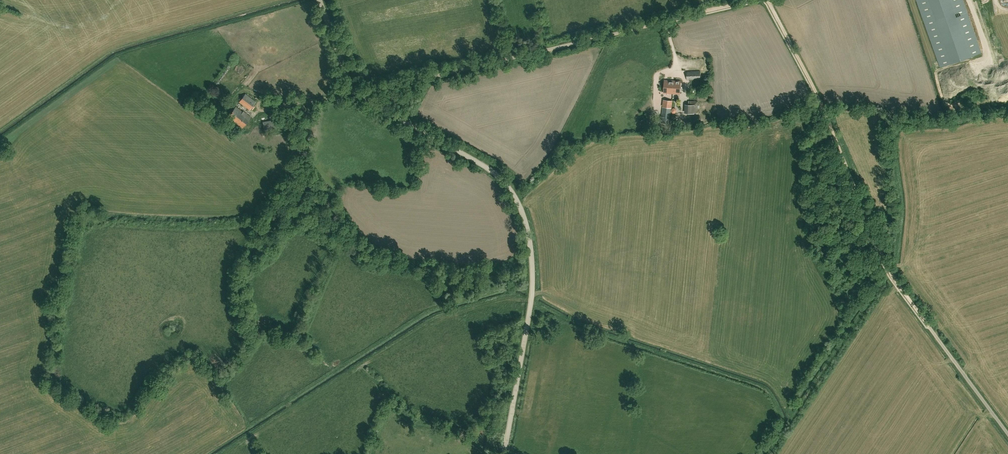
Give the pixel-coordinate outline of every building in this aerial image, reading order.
[(982,53),(963,0),(916,0),(940,67),(982,53)] [(687,80),(701,79),(701,71),(687,71),(687,80)] [(680,94),(681,81),(664,80),(664,93),(680,94)] [(250,110),(256,102),(245,94),(239,102),(250,110)] [(662,107),(663,107),(661,123),(669,124),(671,108),(672,108),(673,101),(663,100),(662,107)] [(698,114),(698,101),(689,101),(689,104),(685,104),(684,113),(698,114)] [(242,128),(251,117),(243,111),(243,112),(236,107),(228,117),(242,128)] [(270,120),(263,122),(264,130),(278,127),(275,114),(269,115),(270,120)] [(294,131),(298,129),(292,120),(288,122),(294,131)]
